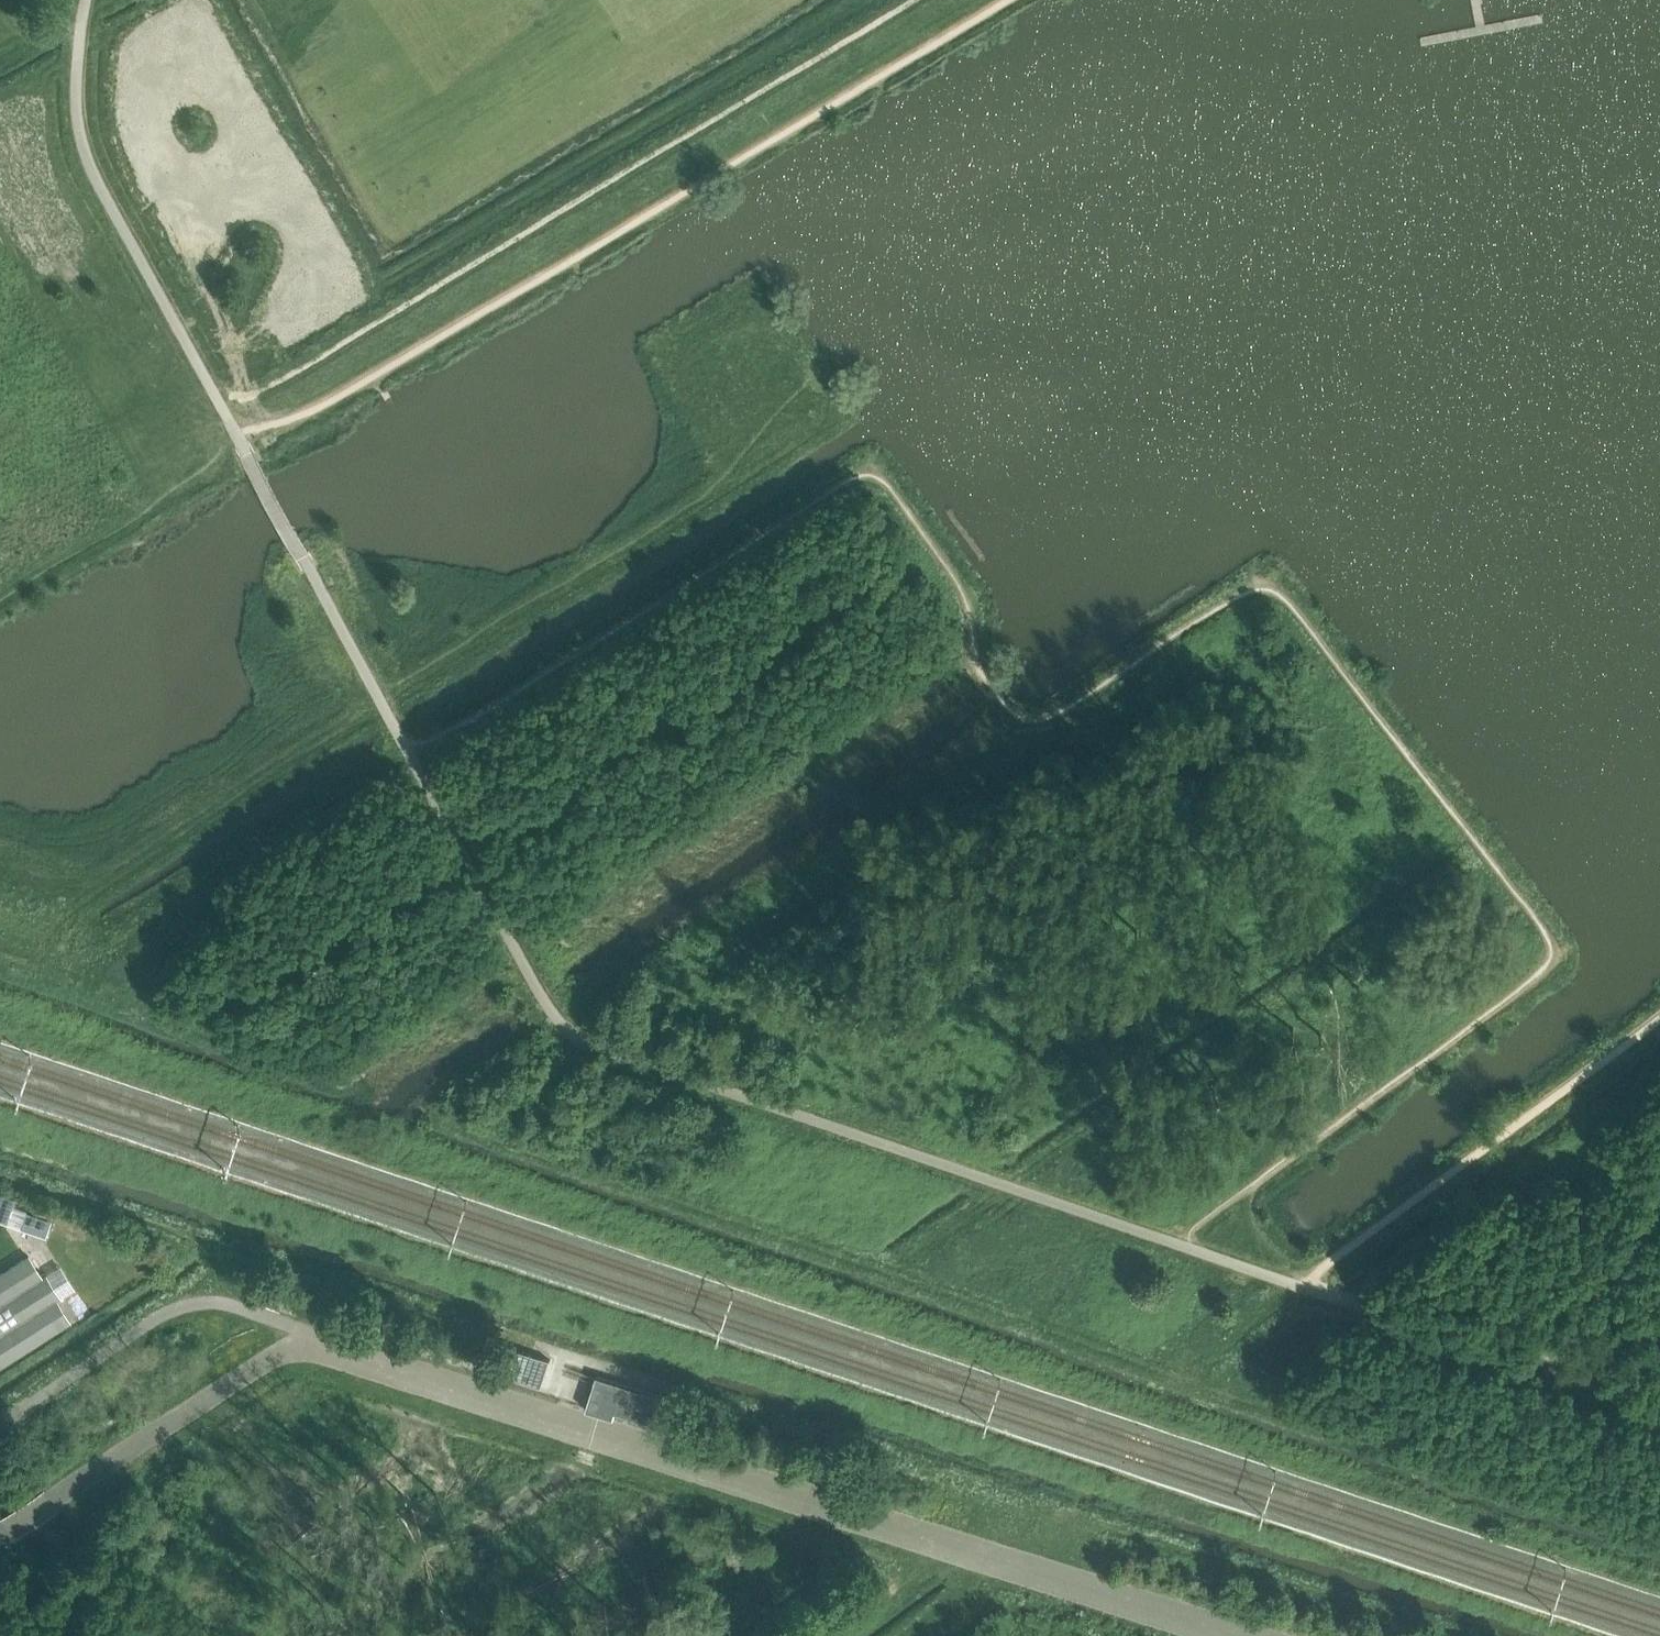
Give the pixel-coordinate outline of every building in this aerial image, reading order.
[(46,1236),(51,1219),(10,1206),(13,1196),(0,1192),(0,1221),(46,1236)] [(56,1299),(60,1297),(46,1275),(42,1277),(28,1255),(0,1273),(0,1365),(70,1321),(56,1299)] [(60,1266),(46,1275),(60,1297),(74,1288),(60,1266)] [(514,1349),(507,1373),(544,1384),(551,1360),(514,1349)] [(599,1374),(589,1407),(613,1415),(616,1405),(652,1417),(660,1392),(599,1374)]
